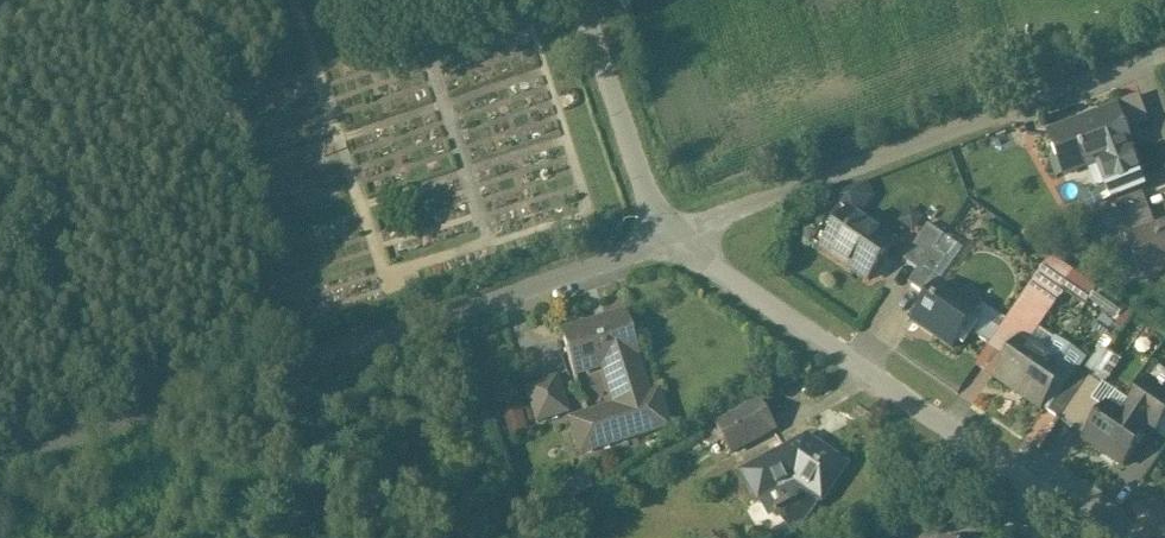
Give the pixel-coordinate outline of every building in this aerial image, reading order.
[(1117,110),(1049,135),(1064,176),(1107,160),(1131,150),(1132,150),(1117,110)] [(1131,150),(1107,160),(1116,184),(1140,175),(1131,150)] [(1116,184),(1105,188),(1111,205),(1142,193),(1145,192),(1139,176),(1140,176),(1140,175),(1116,184)] [(1111,205),(1088,214),(1085,249),(1117,266),(1135,259),(1127,239),(1155,229),(1142,193),(1111,205)] [(893,248),(839,212),(827,230),(833,234),(821,251),(869,283),(893,248)] [(1127,239),(1135,259),(1142,279),(1164,271),(1164,225),(1155,229),(1127,239)] [(928,229),(903,264),(916,273),(917,274),(933,251),(941,238),(928,229)] [(933,251),(917,274),(916,273),(907,287),(921,296),(946,260),(933,251)] [(1005,322),(989,346),(1003,356),(1022,328),(1032,334),(1074,273),(1050,257),(1005,322)] [(1135,259),(1117,266),(1125,286),(1142,279),(1135,259)] [(938,285),(912,323),(913,324),(915,321),(934,334),(932,336),(953,350),(966,330),(979,313),(978,312),(938,285)] [(1005,322),(982,307),(978,312),(979,313),(966,330),(989,346),(1005,322)] [(623,316),(561,335),(574,377),(575,376),(575,375),(606,366),(619,406),(614,408),(587,417),(597,451),(667,429),(656,395),(647,398),(635,358),(636,357),(623,316)] [(1021,340),(994,379),(1041,411),(1042,409),(1067,372),(1066,372),(1046,358),(1021,340)] [(1082,362),(1055,344),(1046,358),(1066,372),(1070,366),(1077,371),(1082,362)] [(1077,371),(1070,366),(1066,372),(1067,372),(1042,409),(1060,421),(1089,379),(1077,371)] [(1102,388),(1089,379),(1060,421),(1071,429),(1090,401),(1092,402),(1102,388)] [(555,380),(525,390),(536,424),(566,414),(555,380)] [(1124,417),(1147,433),(1146,434),(1152,439),(1156,432),(1164,420),(1164,394),(1164,393),(1164,391),(1162,389),(1161,390),(1149,382),(1124,417)] [(1090,401),(1071,429),(1084,438),(1104,411),(1092,402),(1090,401)] [(761,404),(716,428),(724,441),(731,454),(775,430),(761,404)] [(1124,417),(1107,406),(1104,411),(1084,438),(1083,440),(1123,467),(1146,434),(1147,433),(1124,417)] [(511,432),(532,427),(527,407),(506,412),(511,432)] [(1156,432),(1164,438),(1164,420),(1156,432)] [(718,431),(702,440),(707,450),(724,441),(718,431)] [(846,468),(807,440),(743,475),(759,504),(777,493),(785,508),(775,513),(777,517),(787,512),(799,532),(805,528),(846,468)]
